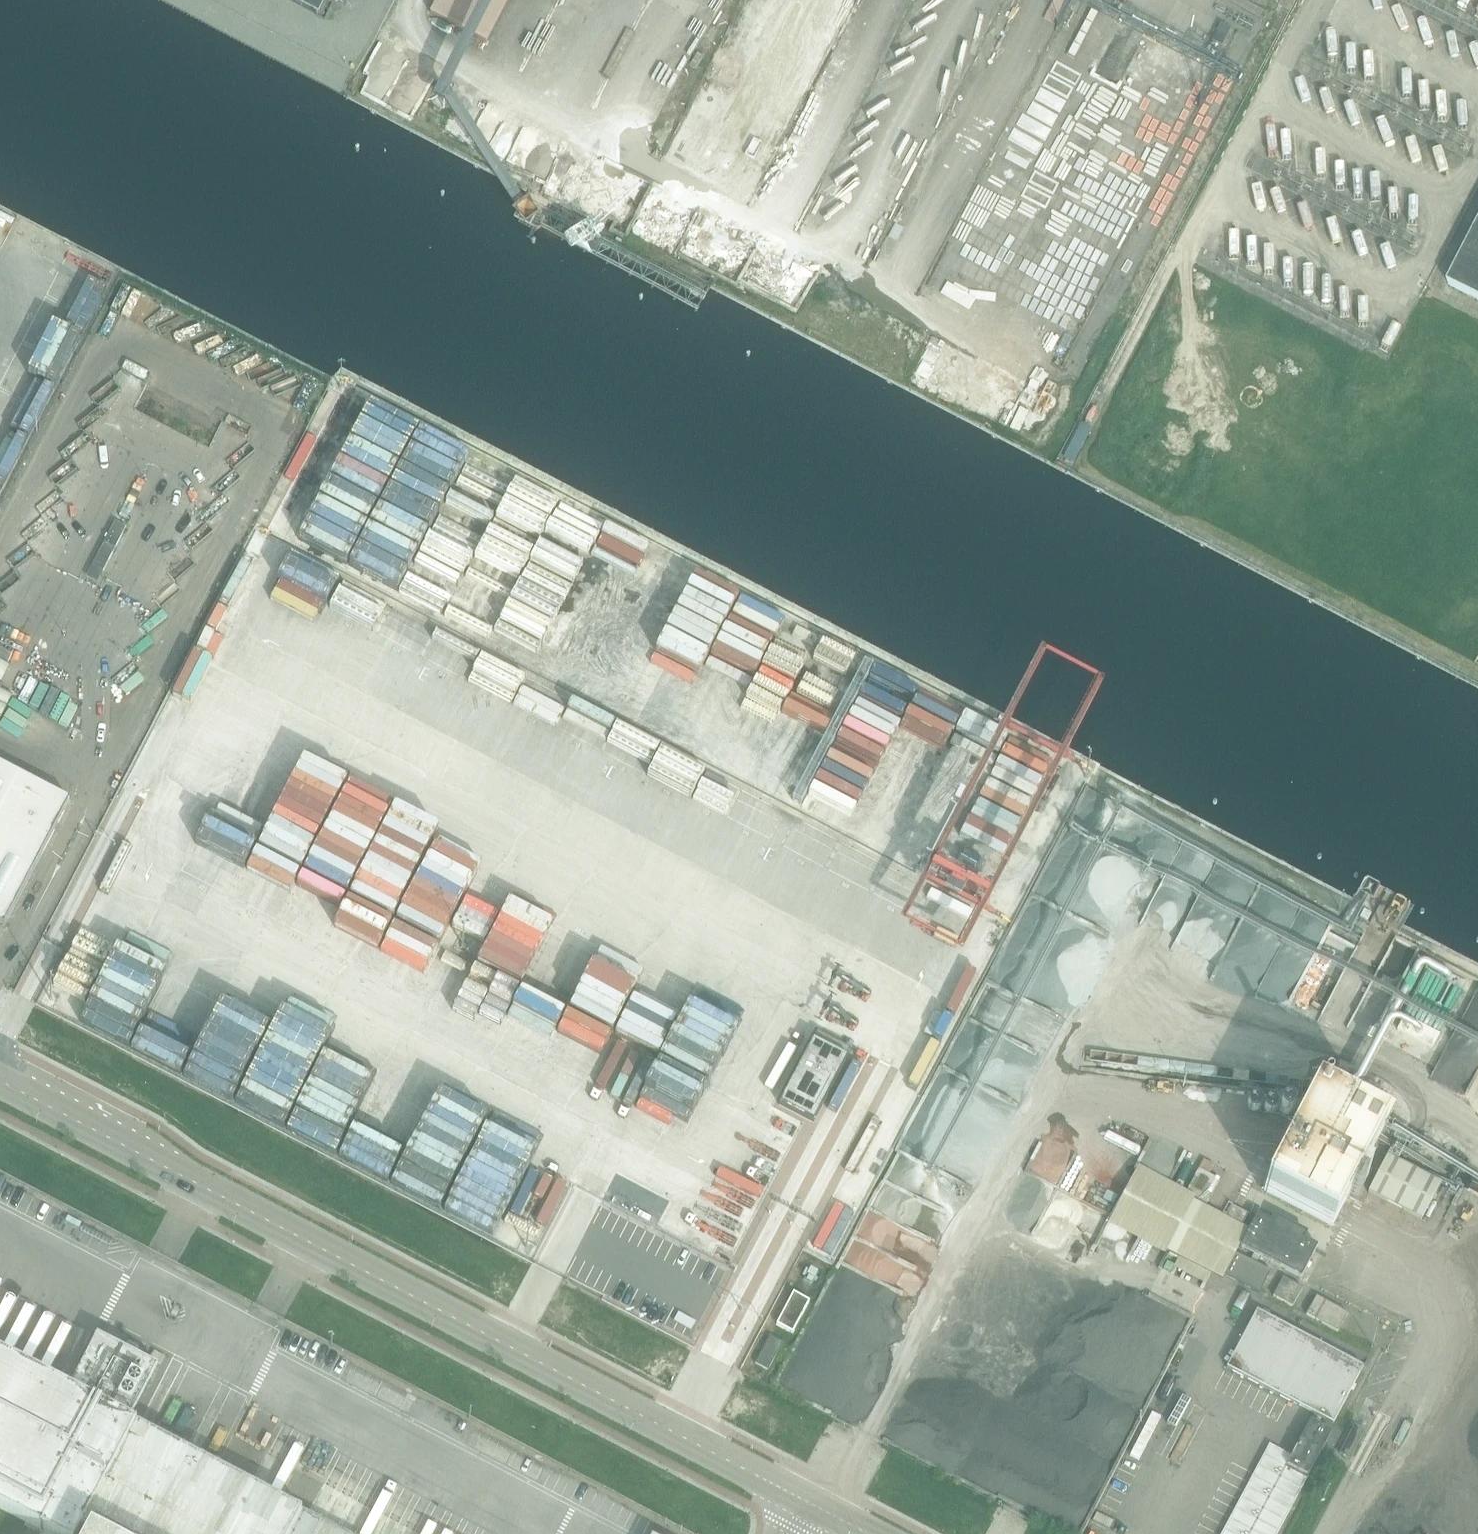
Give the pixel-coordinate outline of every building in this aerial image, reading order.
[(451,8),(475,18),(464,43),(478,49),(490,23),(508,32),(522,0),(455,0),(451,8)] [(990,162),(992,130),(965,118),(954,117),(933,162),(932,171),(925,185),(931,188),(930,203),(927,209),(926,219),(916,219),(915,236),(924,237),(949,249),(990,162)] [(1477,301),(1477,221),(1445,284),(1477,301)] [(103,290),(94,318),(110,323),(120,295),(103,290)] [(28,467),(18,462),(0,498),(0,524),(28,467)] [(92,564),(103,570),(125,527),(114,521),(92,564)] [(13,656),(0,649),(0,680),(13,656)] [(28,683),(9,678),(0,708),(0,709),(19,714),(28,683)] [(3,926),(67,800),(0,765),(0,925),(3,926)] [(865,811),(776,1001),(925,1070),(955,1006),(998,1004),(998,1014),(978,1014),(972,1026),(996,1037),(1017,992),(998,972),(1027,985),(989,1068),(997,1072),(1030,1042),(1017,1028),(1062,1049),(1079,1012),(1041,995),(1071,930),(1052,931),(1042,951),(1033,951),(1035,947),(1028,939),(1035,933),(1028,930),(1032,926),(1028,823),(967,795),(943,847),(865,811)] [(1178,889),(1197,887),(1195,873),(1176,875),(1178,889)] [(1335,994),(1358,949),(1218,876),(1212,888),(1260,913),(1236,959),(1273,978),(1271,982),(1294,994),(1302,977),(1335,994)] [(819,1028),(779,1103),(813,1120),(852,1046),(819,1028)] [(1263,1194),(1332,1229),(1356,1183),(1363,1186),(1368,1177),(1361,1174),(1383,1131),(1344,1111),(1354,1091),(1323,1075),(1263,1194)] [(1368,1192),(1422,1221),(1441,1183),(1387,1155),(1368,1192)] [(1062,1290),(1053,1286),(1095,1196),(1037,1169),(985,1280),(1052,1311),(1062,1290)] [(889,1204),(881,1219),(903,1230),(911,1215),(889,1204)] [(1240,1247),(1302,1278),(1318,1247),(1305,1239),(1308,1233),(1274,1215),(1271,1222),(1257,1215),(1240,1247)] [(1214,1241),(1202,1263),(1259,1292),(1271,1270),(1214,1241)] [(580,1265),(596,1273),(601,1264),(585,1256),(580,1265)] [(578,1268),(573,1277),(586,1284),(591,1275),(578,1268)] [(1273,1296),(1292,1306),(1303,1288),(1283,1277),(1273,1296)] [(793,1292),(776,1324),(793,1333),(810,1300),(793,1292)] [(1117,1334),(1127,1313),(1092,1296),(1081,1317),(1117,1334)] [(1307,1314),(1338,1331),(1348,1313),(1317,1296),(1307,1314)] [(1220,1533),(1278,1533),(1308,1476),(1331,1431),(1320,1425),(1324,1418),(1335,1424),(1365,1367),(1257,1310),(1227,1368),(1315,1414),(1293,1455),(1269,1442),(1220,1533)] [(755,1363),(768,1370),(783,1342),(770,1335),(755,1363)] [(129,1421),(157,1367),(141,1358),(146,1350),(128,1340),(123,1349),(97,1336),(69,1389),(0,1353),(0,1508),(44,1531),(42,1533),(80,1533),(81,1531),(86,1533),(345,1533),(129,1421)] [(181,1398),(194,1369),(185,1365),(172,1394),(181,1398)] [(988,1470),(997,1449),(988,1446),(979,1467),(988,1470)]
